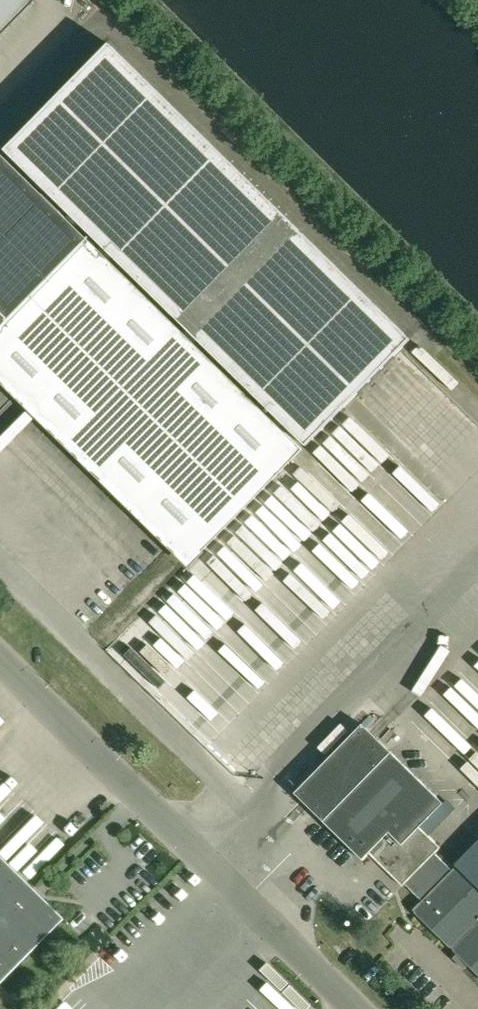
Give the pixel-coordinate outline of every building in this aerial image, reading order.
[(27,0),(0,0),(0,28),(27,0)] [(283,423),(306,446),(410,339),(109,45),(5,151),(70,215),(66,219),(1,155),(0,156),(0,312),(8,320),(0,327),(0,379),(170,547),(189,565),(245,507),(302,450),(279,427),(283,423)] [(364,724),(296,794),(323,821),(335,832),(363,860),(370,853),(403,885),(405,884),(422,900),(452,870),(435,853),(441,847),(429,835),(421,826),(444,802),(392,751),(364,724)] [(413,910),(458,954),(454,958),(465,969),(469,965),(477,974),(477,844),(452,870),(422,900),(413,910)] [(62,919),(0,858),(0,981),(62,919)]
